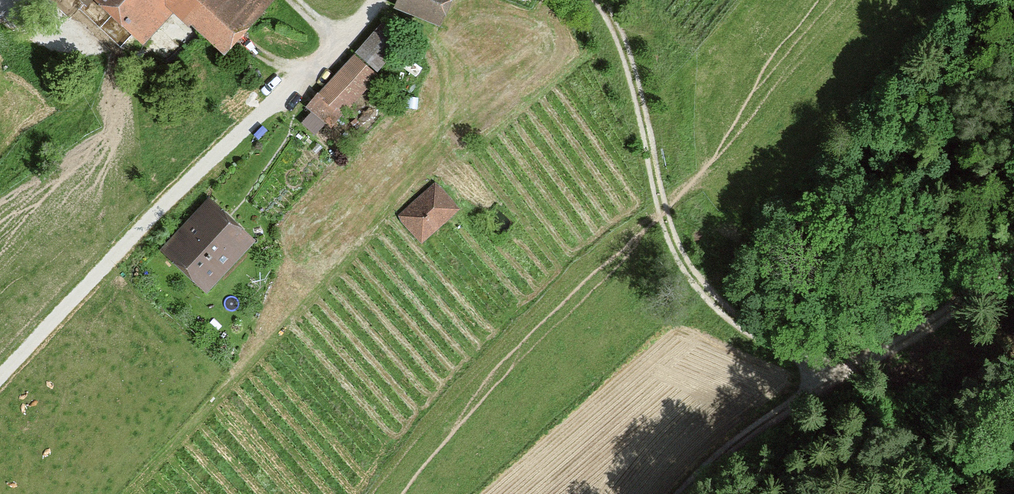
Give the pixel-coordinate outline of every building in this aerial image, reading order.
[(138,42),(167,11),(214,55),(263,3),(260,0),(94,0),(138,42)] [(387,10),(437,30),(449,0),(391,0),(387,10)] [(338,124),(376,82),(349,58),(311,101),(338,124)] [(415,247),(455,213),(430,183),(390,217),(415,247)] [(200,297),(251,245),(203,198),(152,249),(200,297)]
